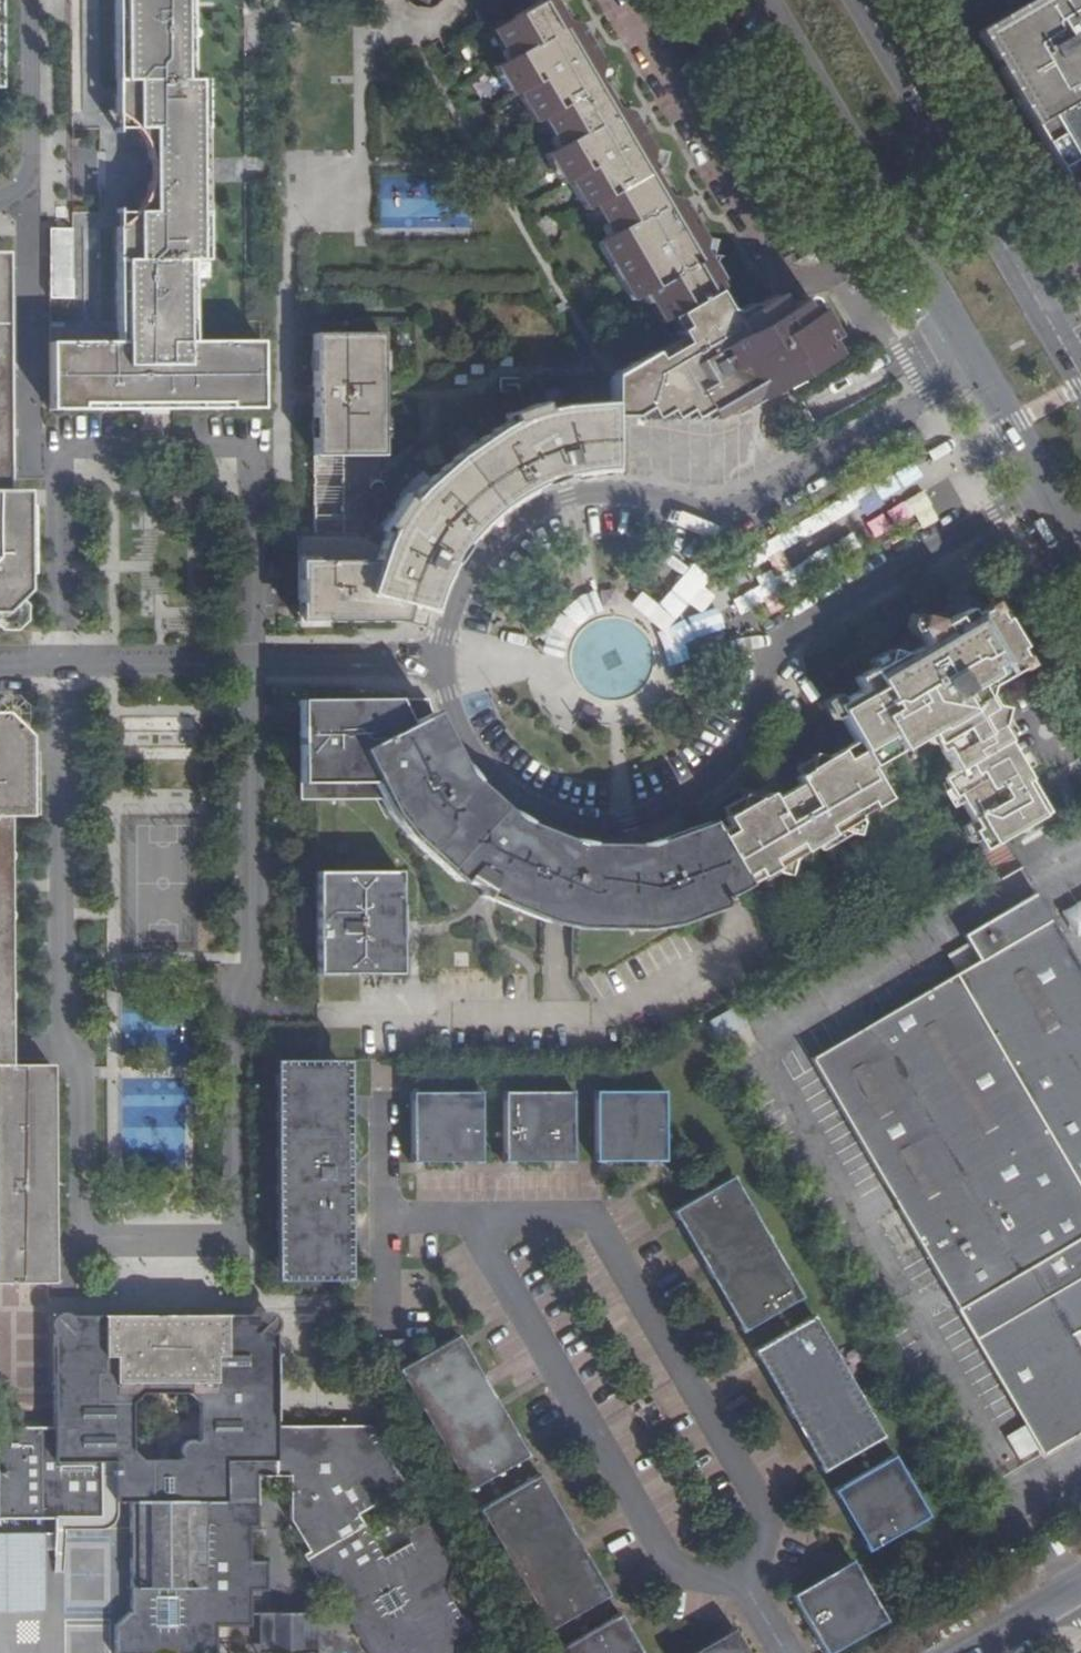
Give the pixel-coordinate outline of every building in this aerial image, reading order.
[(114,111),(123,118),(132,124),(148,157),(148,165),(148,173),(146,181),(145,189),(139,202),(135,209),(129,216),(122,222),(115,227),(116,340),(50,340),(50,407),(258,406),(256,341),(184,340),(183,321),(190,322),(190,258),(204,258),(203,211),(197,210),(197,127),(203,127),(202,79),(189,79),(189,0),(114,0),(114,111)] [(535,2),(488,29),(500,47),(498,53),(503,60),(493,65),(510,96),(514,94),(532,121),(539,118),(550,137),(549,141),(553,148),(544,153),(560,183),(565,181),(583,209),(590,206),(601,225),(599,228),(604,236),(595,242),(629,300),(637,295),(643,304),(647,304),(658,323),(665,319),(671,316),(679,329),(673,333),(675,337),(680,345),(652,360),(649,354),(619,371),(622,377),(610,385),(610,422),(620,422),(620,417),(627,417),(642,410),(648,420),(664,413),(668,420),(682,412),(687,420),(702,413),(707,421),(752,395),(754,401),(831,357),(824,342),(828,337),(809,302),(801,299),(781,310),(772,295),(751,307),(744,305),(729,312),(723,311),(711,291),(715,288),(713,282),(716,280),(708,266),(710,257),(705,255),(702,257),(697,251),(700,239),(685,214),(687,207),(684,202),(670,199),(672,192),(664,190),(652,168),(646,171),(643,167),(648,149),(634,127),(636,120),(633,114),(619,110),(620,103),(612,101),(601,81),(595,84),(592,79),(596,61),(583,39),(585,32),(582,27),(568,23),(569,17),(563,15),(555,0),(534,0),(535,2)] [(1029,126),(1080,95),(1080,47),(1070,27),(1080,21),(1080,0),(1032,0),(1033,1),(976,33),(1029,126)] [(1029,126),(1077,206),(1080,203),(1080,95),(1029,126)] [(453,228),(456,204),(383,194),(380,219),(453,228)] [(21,506),(21,491),(3,491),(4,411),(3,272),(0,272),(0,619),(2,616),(3,612),(3,607),(21,587),(21,576),(21,506)] [(665,319),(673,333),(679,329),(671,316),(665,319)] [(379,333),(313,333),(313,377),(311,378),(311,409),(313,409),(313,454),(381,453),(380,397),(379,333)] [(675,337),(649,354),(652,360),(680,345),(675,337)] [(619,371),(610,376),(610,385),(622,377),(619,371)] [(619,460),(620,422),(610,422),(610,385),(608,381),(607,403),(586,404),(564,405),(543,409),(542,404),(499,418),(501,423),(446,462),(432,473),(420,485),(408,497),(402,494),(379,529),(384,533),(378,544),(356,534),(313,534),(296,534),(297,614),(297,628),(303,629),(303,623),(401,623),(413,625),(420,627),(418,634),(424,634),(427,620),(428,615),(434,596),(442,578),(452,561),(463,546),(475,532),(488,519),(502,507),(520,496),(539,487),(558,480),(578,475),(583,474),(599,472),(619,472),(619,460)] [(727,828),(715,835),(745,886),(772,870),(774,876),(786,879),(789,873),(793,859),(838,834),(857,838),(861,825),(856,816),(885,799),(869,769),(934,732),(939,740),(935,743),(951,772),(944,776),(945,778),(999,734),(995,727),(998,719),(992,708),(988,706),(981,698),(988,678),(997,671),(1009,675),(1022,667),(1014,654),(1017,651),(1001,624),(968,642),(967,640),(971,633),(966,629),(964,628),(952,628),(949,634),(946,635),(944,628),(926,640),(928,647),(909,659),(899,655),(889,662),(888,667),(862,683),(868,694),(836,714),(854,745),(826,760),(824,758),(818,756),(808,763),(806,769),(804,774),(795,779),(798,787),(772,803),(769,795),(738,813),(724,821),(727,828)] [(730,894),(745,886),(715,835),(708,822),(689,831),(669,839),(649,844),(628,848),(607,849),(588,848),(570,845),(552,839),(535,832),(518,822),(502,811),(486,798),(472,784),(459,769),(450,753),(441,736),(434,718),(429,700),(417,700),(408,700),(298,701),(299,801),(314,800),(314,802),(380,803),(397,825),(415,845),(435,865),(457,882),(460,880),(480,891),(477,895),(501,907),(527,917),(553,925),(578,928),(601,930),(623,929),(646,928),(666,925),(686,921),(705,914),(718,907),(716,898),(730,894)] [(47,1281),(47,1066),(2,1065),(2,816),(18,816),(18,736),(4,722),(6,718),(7,714),(5,709),(2,706),(0,705),(0,1282),(47,1281)] [(971,833),(980,851),(1001,839),(1045,813),(999,734),(945,778),(975,831),(971,833)] [(1019,870),(1001,839),(980,851),(978,852),(996,882),(1019,870)] [(398,872),(315,873),(315,975),(362,975),(397,975),(398,872)] [(1042,1458),(1080,1435),(1080,1355),(1072,1338),(1080,1333),(1080,976),(1034,897),(965,939),(979,962),(812,1061),(1042,1458)] [(1077,936),(1080,934),(1080,900),(1062,910),(1077,936)] [(349,1280),(349,1060),(316,1060),(273,1060),(275,1280),(326,1280),(349,1280)] [(664,1090),(593,1090),(593,1162),(664,1162),(664,1090)] [(572,1092),(503,1092),(501,1162),(571,1162),(572,1092)] [(482,1093),(412,1093),(412,1163),(482,1163),(482,1093)] [(803,1299),(732,1178),(669,1216),(741,1336),(803,1299)] [(275,1317),(195,1317),(195,1321),(192,1321),(189,1317),(184,1317),(181,1320),(179,1322),(178,1324),(177,1327),(176,1331),(176,1349),(154,1349),(154,1324),(152,1320),(149,1317),(73,1317),(71,1319),(69,1321),(66,1321),(63,1317),(54,1317),(54,1326),(55,1326),(57,1326),(58,1329),(57,1331),(54,1332),(55,1427),(0,1428),(0,1520),(55,1522),(55,1536),(2,1536),(2,1546),(0,1546),(0,1613),(44,1613),(44,1553),(56,1553),(55,1575),(65,1575),(66,1535),(102,1535),(106,1535),(109,1533),(113,1531),(116,1527),(117,1523),(117,1518),(118,1494),(130,1494),(131,1618),(127,1617),(114,1636),(114,1652),(213,1652),(214,1640),(247,1640),(248,1603),(263,1603),(262,1574),(249,1574),(250,1540),(256,1540),(257,1488),(287,1489),(288,1531),(307,1564),(301,1569),(318,1598),(325,1595),(359,1652),(456,1652),(458,1646),(473,1639),(446,1591),(454,1566),(432,1528),(426,1526),(420,1526),(414,1527),(411,1530),(410,1535),(409,1539),(410,1543),(386,1556),(361,1515),(408,1488),(373,1427),(276,1427),(276,1402),(253,1401),(254,1380),(276,1381),(275,1317)] [(883,1438),(813,1317),(751,1354),(821,1473),(883,1438)] [(524,1457),(453,1335),(392,1371),(463,1492),(524,1457)] [(398,1341),(366,1342),(365,1357),(397,1356),(398,1341)] [(930,1517),(894,1457),(832,1492),(868,1553),(930,1517)] [(606,1597),(534,1475),(474,1511),(545,1632),(606,1597)] [(820,1652),(833,1652),(886,1623),(849,1562),(788,1597),(820,1652)] [(618,1616),(555,1651),(557,1652),(639,1652),(618,1616)] [(257,1628),(256,1652),(314,1652),(314,1628),(257,1628)] [(733,1629),(691,1652),(747,1652),(733,1629)]
